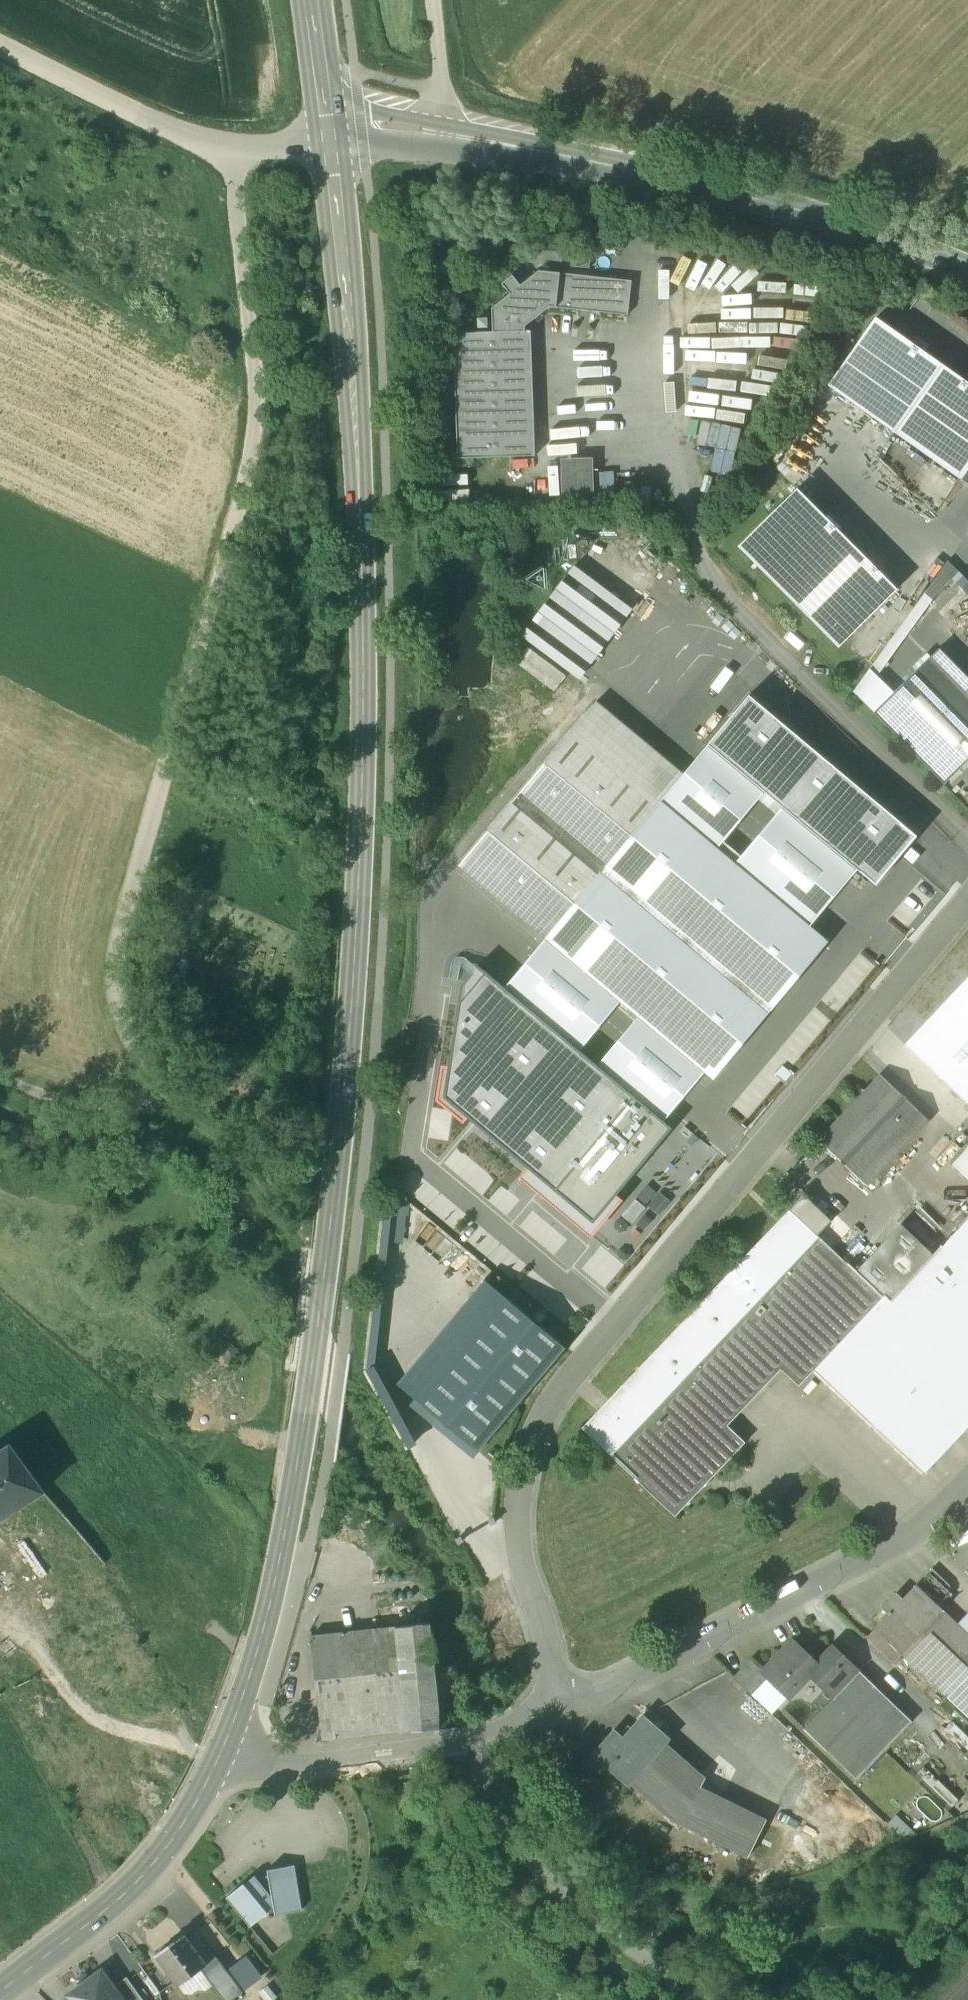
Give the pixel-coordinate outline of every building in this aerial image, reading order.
[(689,287),(728,288),(728,263),(689,263),(689,287)] [(520,285),(511,274),(501,283),(509,293),(491,308),(492,331),(524,330),(524,326),(548,306),(555,307),(559,272),(538,270),(520,285)] [(631,280),(559,272),(555,307),(627,314),(631,280)] [(832,385),(957,477),(967,462),(967,380),(881,317),(832,385)] [(492,331),(475,332),(453,333),(457,458),(534,455),(530,330),(524,330),(492,331)] [(592,456),(560,457),(561,494),(593,493),(592,456)] [(957,477),(967,485),(967,462),(957,477)] [(737,549),(835,647),(896,586),(798,488),(737,549)] [(924,592),(932,600),(959,572),(947,560),(924,592)] [(522,637),(581,679),(632,609),(573,566),(522,637)] [(520,663),(558,692),(570,675),(533,647),(520,663)] [(873,712),(944,784),(967,760),(967,694),(930,656),(873,712)] [(707,745),(857,868),(876,885),(918,834),(749,695),(707,745)] [(683,774),(596,701),(573,728),(660,801),(683,774)] [(573,728),(459,865),(546,938),(660,801),(573,728)] [(838,891),(857,868),(707,745),(690,766),(683,774),(660,802),(809,925),(838,891)] [(809,925),(660,801),(546,938),(715,1077),(828,940),(809,925)] [(504,988),(664,1120),(683,1097),(705,1072),(545,939),(525,963),(504,988)] [(671,1127),(664,1120),(504,988),(485,973),(459,1005),(449,1066),(443,1096),(528,1167),(521,1176),(592,1235),(623,1198),(617,1193),(671,1127)] [(967,1102),(967,978),(906,1042),(967,1102)] [(775,1074),(787,1084),(795,1075),(783,1065),(775,1074)] [(929,1120),(880,1074),(818,1140),(868,1186),(929,1120)] [(953,1162),(967,1176),(967,1146),(953,1162)] [(831,1221),(803,1195),(789,1209),(817,1235),(831,1221)] [(817,1235),(789,1209),(582,1427),(636,1478),(677,1435),(687,1444),(715,1415),(727,1425),(781,1368),(799,1385),(814,1369),(882,1297),(856,1272),(817,1235)] [(934,1255),(891,1301),(884,1295),(883,1297),(882,1297),(814,1369),(924,1472),(967,1426),(967,1219),(934,1255)] [(901,1224),(856,1272),(882,1297),(883,1297),(884,1295),(891,1301),(934,1255),(901,1224)] [(479,1450),(564,1346),(484,1281),(399,1385),(479,1450)] [(371,1368),(383,1368),(382,1342),(371,1342),(371,1368)] [(386,1365),(372,1372),(407,1452),(422,1445),(386,1365)] [(677,1435),(636,1478),(675,1516),(744,1442),(727,1425),(715,1415),(687,1444),(677,1435)] [(0,1452),(0,1521),(44,1492),(12,1444),(0,1452)] [(949,1585),(931,1568),(915,1585),(939,1607),(951,1595),(949,1585)] [(915,1585),(902,1599),(896,1593),(881,1608),(887,1614),(874,1628),(900,1653),(942,1610),(939,1607),(915,1585)] [(439,1728),(429,1603),(375,1609),(377,1630),(310,1637),(322,1741),(439,1728)] [(942,1610),(900,1653),(901,1654),(947,1697),(967,1675),(967,1635),(942,1610)] [(900,1653),(874,1628),(866,1637),(893,1663),(901,1654),(900,1653)] [(859,1670),(833,1645),(816,1663),(792,1639),(762,1670),(762,1671),(767,1677),(788,1696),(810,1673),(834,1696),(859,1670)] [(749,1658),(732,1676),(751,1694),(767,1677),(762,1671),(762,1670),(749,1658)] [(834,1696),(804,1728),(856,1778),(911,1720),(859,1670),(834,1696)] [(947,1697),(967,1717),(967,1675),(947,1697)] [(643,1715),(623,1737),(614,1730),(592,1755),(626,1785),(629,1782),(664,1742),(668,1737),(643,1715)] [(704,1778),(664,1742),(629,1782),(672,1820),(747,1856),(765,1819),(699,1787),(704,1778)] [(293,1863),(266,1868),(267,1874),(272,1906),(273,1912),(301,1908),(293,1863)] [(257,1878),(254,1874),(244,1882),(243,1881),(225,1896),(249,1925),(272,1906),(267,1874),(257,1878)] [(200,1968),(206,1963),(184,1934),(156,1955),(178,1986),(200,1969),(200,1968)] [(215,1955),(206,1963),(200,1968),(200,1969),(224,1999),(232,1999),(242,1992),(226,1970),(215,1955)] [(226,1970),(242,1992),(262,1977),(246,1955),(226,1970)] [(101,1970),(67,1994),(70,1998),(72,1999),(123,1999),(113,1986),(101,1970)] [(126,1977),(113,1986),(123,1999),(143,1999),(126,1977)]
